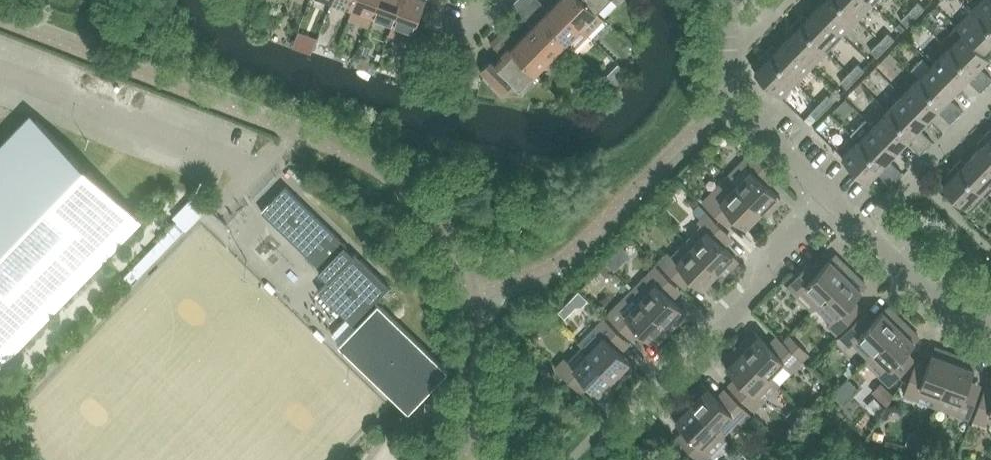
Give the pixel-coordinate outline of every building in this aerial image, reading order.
[(373,15),(378,0),(355,0),(353,7),(349,19),(369,26),(373,15)] [(393,22),(401,0),(378,0),(373,15),(393,22)] [(393,22),(389,34),(410,41),(425,0),(401,0),(393,22)] [(523,0),(516,0),(511,4),(525,18),(526,17),(534,25),(526,33),(551,57),(566,42),(523,0)] [(540,0),(523,0),(566,42),(573,49),(588,34),(556,2),(548,10),(541,3),(542,2),(540,0)] [(585,0),(558,0),(556,2),(588,34),(604,18),(596,11),(585,0)] [(596,11),(607,0),(585,0),(596,11)] [(816,9),(842,35),(857,19),(837,0),(824,0),(816,9)] [(857,19),(872,4),(868,0),(837,0),(857,19)] [(971,10),(990,29),(990,0),(981,0),(971,10)] [(796,20),(827,50),(842,35),(816,9),(807,18),(803,14),(796,20)] [(973,42),(983,51),(990,43),(990,29),(971,10),(956,26),(963,33),(973,42)] [(895,26),(901,32),(907,26),(901,19),(895,26)] [(827,50),(796,20),(790,27),(794,31),(785,40),(812,66),(827,50)] [(901,32),(895,26),(888,32),(895,38),(901,32)] [(505,28),(498,35),(536,73),(551,57),(526,33),(518,41),(505,28)] [(987,85),(990,81),(990,78),(979,66),(989,56),(983,51),(973,42),(963,33),(948,48),(987,85)] [(536,73),(498,35),(490,43),(503,55),(496,63),(491,59),(480,71),(503,93),(514,82),(520,89),(536,73)] [(772,45),(766,51),(797,81),(812,66),(785,40),(777,49),(772,45)] [(933,64),(958,88),(967,78),(981,92),(987,85),(948,48),(933,64)] [(864,57),(871,63),(877,56),(871,50),(864,57)] [(797,81),(766,51),(760,58),(764,62),(755,71),(781,97),(797,81)] [(871,63),(864,57),(858,63),(864,69),(871,63)] [(918,79),(956,116),(962,110),(949,97),(958,88),(933,64),(918,79)] [(903,94),(928,119),(937,109),(950,123),(956,116),(918,79),(903,94)] [(834,88),(840,94),(847,87),(840,81),(834,88)] [(840,94),(834,88),(828,94),(834,100),(840,94)] [(928,119),(903,94),(888,110),(926,147),(932,141),(919,128),(928,119)] [(926,147),(888,110),(873,125),(898,150),(907,140),(920,153),(926,147)] [(803,119),(810,125),(816,118),(810,112),(803,119)] [(141,218),(31,114),(0,147),(0,364),(141,218)] [(873,125),(858,141),(896,178),(902,172),(888,159),(898,150),(873,125)] [(974,154),(990,171),(990,141),(984,134),(978,141),(982,145),(974,154)] [(896,178),(858,141),(842,157),(867,181),(876,171),(890,184),(896,178)] [(772,172),(751,152),(742,162),(745,165),(730,180),(761,211),(767,216),(780,202),(780,198),(764,181),(772,172)] [(954,165),(985,196),(990,189),(990,171),(974,154),(965,163),(961,159),(954,165)] [(985,196),(954,165),(948,172),(952,176),(943,185),(969,211),(985,196)] [(761,211),(730,180),(715,196),(712,192),(702,202),(723,222),(732,213),(746,227),(761,211)] [(345,246),(347,245),(286,186),(261,211),(321,269),(319,272),(328,281),(318,291),(353,324),(356,326),(338,345),(409,412),(448,371),(376,301),(390,286),(355,253),(354,254),(345,246)] [(173,217),(185,229),(205,208),(193,197),(173,217)] [(692,246),(718,271),(725,263),(731,268),(737,262),(737,258),(720,242),(728,233),(707,212),(698,222),(707,231),(692,246)] [(718,271),(692,246),(677,261),(668,252),(658,262),(680,283),(688,274),(702,287),(718,271)] [(801,291),(816,306),(851,269),(837,256),(833,256),(817,273),(808,264),(787,285),(797,295),(801,291)] [(650,278),(635,294),(671,329),(685,315),(685,311),(668,295),(677,286),(656,265),(646,275),(650,278)] [(132,269),(122,279),(128,285),(138,275),(132,269)] [(851,269),(816,306),(822,301),(836,315),(827,324),(837,334),(858,313),(849,304),(865,287),(865,283),(851,269)] [(671,329),(635,294),(620,309),(616,305),(607,315),(628,336),(637,327),(654,343),(658,343),(671,329)] [(853,343),(868,358),(904,321),(890,307),(886,307),(869,324),(861,316),(840,337),(850,346),(853,343)] [(583,346),(620,382),(633,368),(633,364),(616,347),(625,339),(604,318),(594,328),(598,331),(583,346)] [(904,321),(868,358),(869,358),(865,362),(890,386),(910,364),(902,356),(918,339),(918,335),(904,321)] [(751,332),(738,346),(774,382),(778,385),(802,361),(801,359),(806,354),(798,345),(792,351),(781,340),(772,349),(756,332),(751,332)] [(620,382),(583,346),(583,347),(588,352),(574,367),(565,358),(555,368),(576,388),(585,380),(602,396),(606,396),(620,382)] [(774,382),(738,346),(724,360),(724,364),(741,381),(732,390),(753,410),(763,401),(759,397),(774,382)] [(918,394),(938,402),(953,361),(932,353),(926,371),(914,367),(904,395),(917,399),(918,394)] [(953,361),(938,402),(958,409),(956,414),(969,419),(979,391),(968,387),(974,369),(953,361)] [(700,385),(686,399),(723,435),(723,434),(718,429),(732,414),(741,423),(750,413),(729,393),(721,401),(704,385),(700,385)] [(983,392),(973,420),(986,425),(990,413),(990,395),(983,392)] [(686,399),(672,413),(672,417),(689,434),(681,442),(699,459),(705,459),(711,453),(708,450),(723,435),(686,399)]
